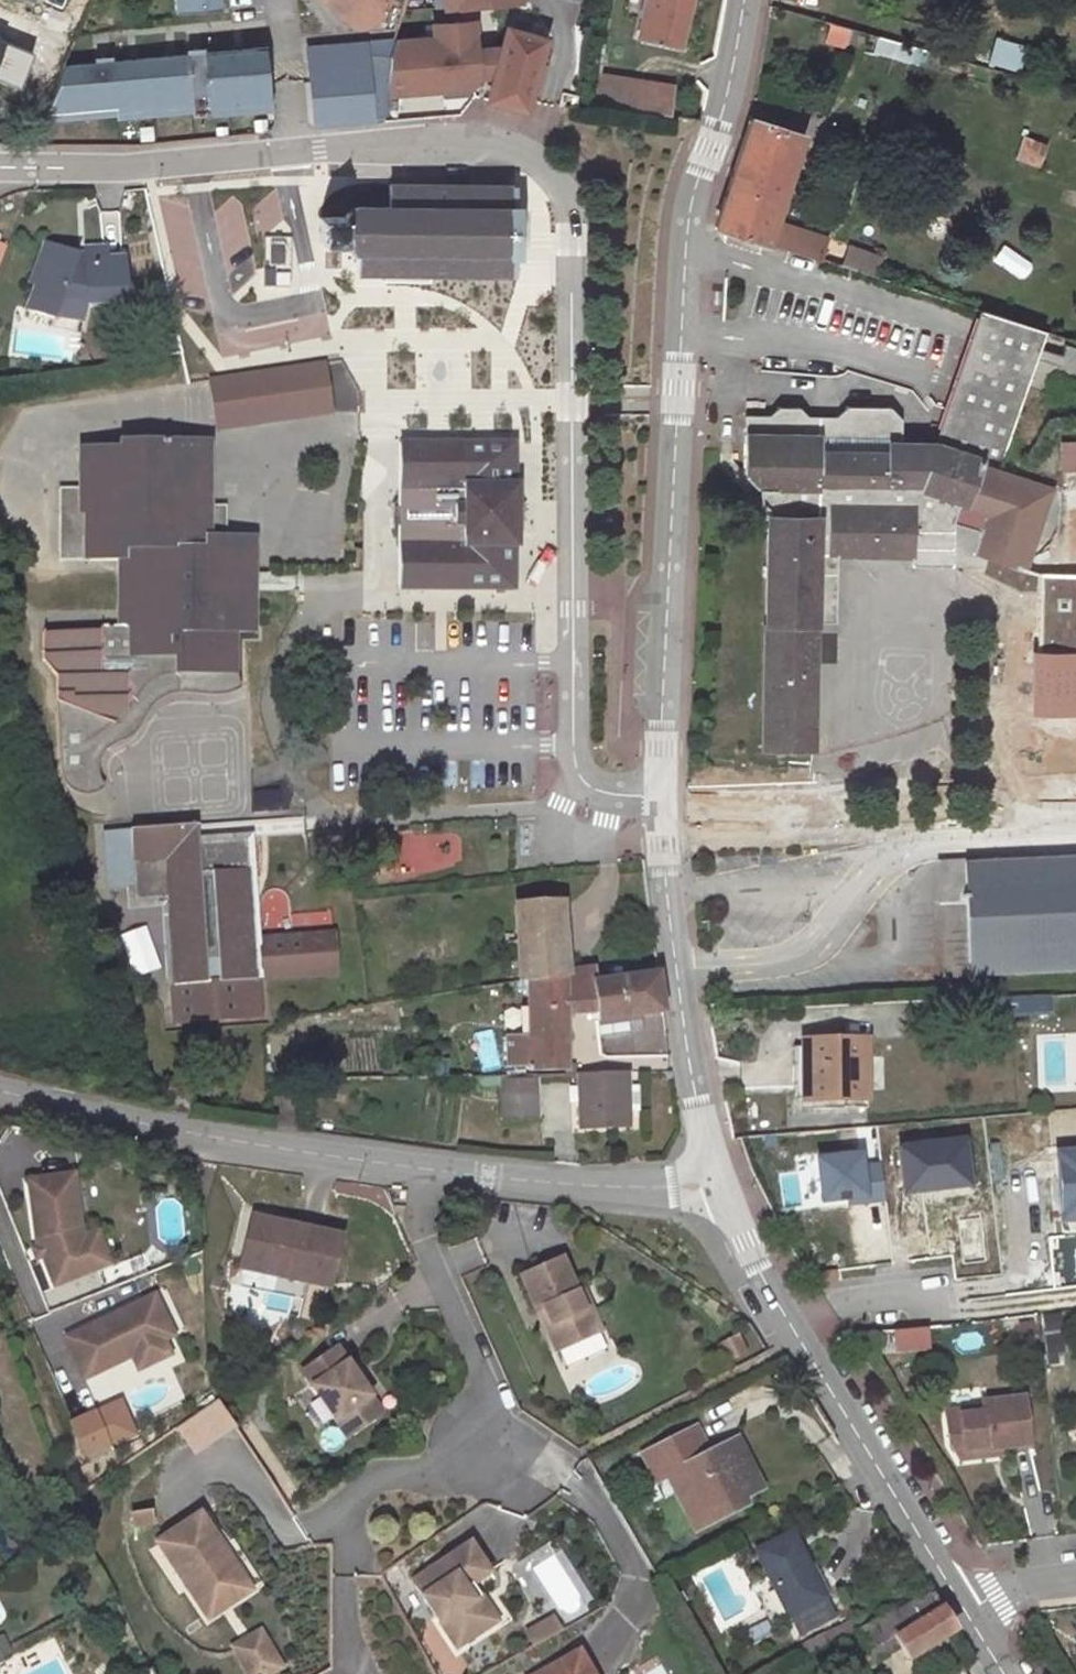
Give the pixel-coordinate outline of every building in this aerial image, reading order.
[(176,14),(222,10),(221,0),(174,0),(176,14)] [(446,9),(522,3),(521,0),(445,0),(446,9)] [(691,0),(648,0),(640,35),(680,44),(691,0)] [(848,26),(831,21),(826,38),(844,43),(848,26)] [(392,57),(387,95),(472,88),(479,80),(475,22),(434,25),(435,38),(396,41),(392,57)] [(507,25),(503,39),(488,101),(525,109),(543,35),(507,25)] [(878,35),(874,53),(920,65),(925,47),(878,35)] [(1022,72),(1030,46),(996,36),(988,63),(1022,72)] [(327,50),(367,46),(366,42),(327,45),(327,50)] [(347,125),(383,122),(392,53),(368,54),(367,46),(327,50),(327,45),(311,47),(319,128),(347,125)] [(94,63),(64,65),(43,118),(82,114),(82,110),(115,106),(115,112),(190,105),(190,109),(273,102),(268,47),(202,53),(203,62),(195,63),(194,47),(186,48),(186,54),(111,62),(110,56),(102,57),(104,77),(96,78),(94,63)] [(600,73),(595,106),(670,117),(675,85),(600,73)] [(751,117),(739,155),(792,171),(804,133),(751,117)] [(1035,145),(1020,140),(1013,159),(1028,164),(1035,145)] [(1043,148),(1035,145),(1028,164),(1037,167),(1043,148)] [(792,171),(739,155),(730,184),(783,201),(792,171)] [(357,272),(361,272),(514,275),(515,254),(518,254),(519,244),(515,244),(515,215),(518,215),(519,205),(515,205),(515,186),(393,184),(392,204),(361,203),(352,207),(343,215),(320,213),(319,239),(342,239),(346,245),(351,248),(357,249),(357,272)] [(730,184),(717,226),(719,226),(770,242),(777,219),(783,201),(730,184)] [(777,219),(770,242),(824,260),(832,237),(777,219)] [(77,259),(44,244),(26,284),(33,287),(25,306),(51,317),(52,314),(61,295),(65,299),(70,301),(74,302),(80,303),(85,301),(86,305),(123,301),(118,258),(105,260),(103,246),(84,248),(85,258),(86,262),(75,263),(77,259)] [(851,246),(845,266),(876,277),(883,257),(851,246)] [(61,295),(52,314),(78,325),(86,305),(85,301),(80,303),(74,302),(70,301),(65,299),(61,295)] [(949,445),(983,464),(996,468),(1034,328),(973,308),(949,445)] [(1058,375),(1075,381),(1075,347),(1068,344),(1058,375)] [(1051,377),(1060,354),(1045,349),(1036,372),(1051,377)] [(326,358),(210,377),(220,431),(335,412),(326,358)] [(983,464),(949,445),(904,446),(903,419),(889,404),(849,406),(837,421),(809,422),(800,411),(779,410),(772,423),(746,424),(745,478),(760,497),(775,498),(774,520),(769,520),(771,757),(819,757),(818,633),(838,633),(838,605),(828,605),(829,565),(913,563),(914,574),(955,574),(956,565),(955,529),(960,509),(970,511),(981,469),(983,464)] [(126,449),(86,449),(86,513),(92,513),(91,558),(126,558),(126,627),(105,627),(105,631),(47,631),(47,659),(62,674),(63,699),(119,723),(133,710),(132,685),(151,685),(161,677),(161,656),(182,656),(182,673),(240,673),(239,633),(257,633),(257,591),(247,591),(247,574),(257,575),(257,538),(230,538),(210,538),(210,507),(210,442),(126,442),(126,449)] [(402,589),(514,589),(514,548),(517,548),(518,486),(514,486),(514,444),(402,443),(403,507),(394,507),(392,513),(393,527),(402,527),(402,589)] [(86,449),(63,450),(64,558),(91,558),(92,513),(86,513),(86,449)] [(1052,488),(981,469),(970,511),(960,509),(955,529),(982,533),(978,554),(1031,569),(1052,488)] [(760,513),(769,520),(774,520),(775,498),(760,497),(760,513)] [(230,507),(210,507),(210,538),(230,538),(230,507)] [(956,565),(1025,591),(1029,655),(1075,655),(1075,707),(1075,574),(1042,573),(1031,569),(978,554),(982,533),(955,529),(956,565)] [(257,575),(247,574),(247,591),(257,591),(257,575)] [(63,699),(71,774),(75,781),(80,786),(85,789),(92,790),(93,790),(100,789),(104,788),(111,783),(113,781),(109,774),(108,765),(109,758),(113,750),(121,742),(129,738),(134,737),(142,732),(148,724),(153,711),(159,703),(163,700),(169,696),(176,694),(184,694),(190,696),(195,696),(200,697),(220,696),(235,693),(244,691),(247,689),(240,673),(182,673),(182,656),(161,656),(161,677),(151,685),(132,685),(133,710),(119,723),(63,699)] [(202,823),(136,826),(140,898),(173,897),(177,982),(210,981),(209,958),(221,958),(222,980),(260,978),(259,959),(258,938),(254,865),(251,855),(247,850),(241,847),(241,854),(228,855),(229,869),(205,870),(203,839),(202,823)] [(426,861),(460,860),(459,832),(424,834),(426,861)] [(253,836),(203,839),(205,870),(229,869),(228,855),(241,854),(241,847),(247,850),(251,855),(254,865),(253,836)] [(932,968),(1075,961),(1075,847),(926,855),(932,968)] [(520,979),(528,978),(558,973),(568,971),(562,902),(515,905),(520,979)] [(146,922),(118,931),(133,975),(161,965),(146,922)] [(338,934),(258,938),(259,959),(267,959),(268,977),(340,973),(338,934)] [(598,1011),(594,983),(591,968),(568,971),(558,973),(561,1014),(598,1011)] [(566,1071),(561,1014),(558,973),(528,978),(531,1031),(508,1033),(507,1069),(528,1068),(527,1071),(566,1071)] [(659,974),(594,983),(598,1011),(601,1034),(627,1031),(626,1028),(639,1027),(637,1016),(666,1013),(659,974)] [(1045,998),(991,1001),(991,1016),(1046,1014),(1045,998)] [(808,1100),(872,1095),(868,1036),(804,1040),(808,1100)] [(622,1072),(575,1074),(579,1124),(624,1122),(622,1072)] [(536,1075),(500,1075),(501,1092),(536,1091),(536,1075)] [(501,1092),(502,1114),(537,1113),(536,1091),(501,1092)] [(1064,1153),(1070,1217),(1075,1216),(1075,1152),(1064,1153)] [(820,1218),(884,1213),(880,1153),(816,1158),(820,1218)] [(41,1247),(52,1278),(94,1263),(82,1230),(79,1221),(71,1168),(27,1175),(35,1230),(37,1237),(41,1247)] [(225,1259),(307,1282),(321,1233),(240,1211),(225,1259)] [(82,1230),(94,1263),(107,1258),(95,1226),(82,1230)] [(37,1237),(31,1240),(35,1250),(41,1247),(37,1237)] [(568,1293),(551,1260),(511,1280),(528,1313),(531,1312),(535,1310),(544,1326),(539,1328),(552,1354),(595,1332),(582,1307),(577,1310),(568,1293)] [(577,1310),(582,1307),(573,1290),(568,1293),(577,1310)] [(150,1292),(139,1296),(157,1338),(167,1333),(150,1292)] [(139,1296),(61,1329),(78,1371),(125,1351),(131,1365),(164,1352),(157,1338),(139,1296)] [(535,1310),(531,1312),(539,1328),(544,1326),(535,1310)] [(740,1333),(720,1345),(731,1364),(751,1353),(740,1333)] [(320,1355),(286,1378),(331,1445),(361,1424),(349,1407),(353,1404),(320,1355)] [(973,1401),(936,1405),(940,1436),(946,1446),(991,1441),(1020,1438),(1015,1390),(972,1395),(973,1401)] [(69,1419),(85,1458),(138,1436),(122,1398),(69,1419)] [(219,1399),(176,1428),(194,1456),(238,1428),(219,1399)] [(349,1407),(361,1424),(365,1421),(353,1404),(349,1407)] [(690,1423),(639,1454),(657,1480),(666,1475),(677,1470),(686,1485),(676,1491),(690,1515),(713,1504),(719,1515),(746,1500),(742,1489),(759,1481),(730,1432),(705,1449),(690,1423)] [(991,1441),(946,1446),(949,1452),(992,1447),(991,1441)] [(675,1489),(676,1491),(686,1485),(677,1470),(666,1475),(675,1489)] [(698,1527),(719,1515),(713,1504),(690,1515),(698,1527)] [(130,1513),(132,1528),(154,1525),(152,1510),(130,1513)] [(145,1554),(195,1631),(228,1610),(206,1575),(215,1569),(187,1527),(145,1554)] [(784,1529),(748,1551),(783,1614),(786,1613),(822,1593),(824,1591),(808,1559),(801,1563),(784,1529)] [(463,1548),(407,1588),(455,1654),(478,1637),(481,1622),(460,1594),(467,1590),(484,1577),(463,1548)] [(206,1575),(228,1610),(237,1604),(215,1569),(206,1575)] [(481,1622),(478,1637),(493,1626),(467,1590),(460,1594),(481,1622)] [(952,1630),(929,1591),(852,1630),(866,1653),(859,1656),(865,1667),(900,1647),(906,1657),(952,1630)] [(822,1593),(786,1613),(797,1632),(832,1612),(822,1593)] [(555,1616),(524,1629),(531,1646),(563,1633),(555,1616)] [(766,1620),(747,1629),(754,1643),(773,1634),(766,1620)] [(228,1644),(244,1673),(273,1673),(285,1668),(262,1626),(228,1644)] [(0,1638),(0,1659),(9,1655),(2,1637),(0,1638)] [(577,1655),(544,1673),(589,1673),(577,1655)]
